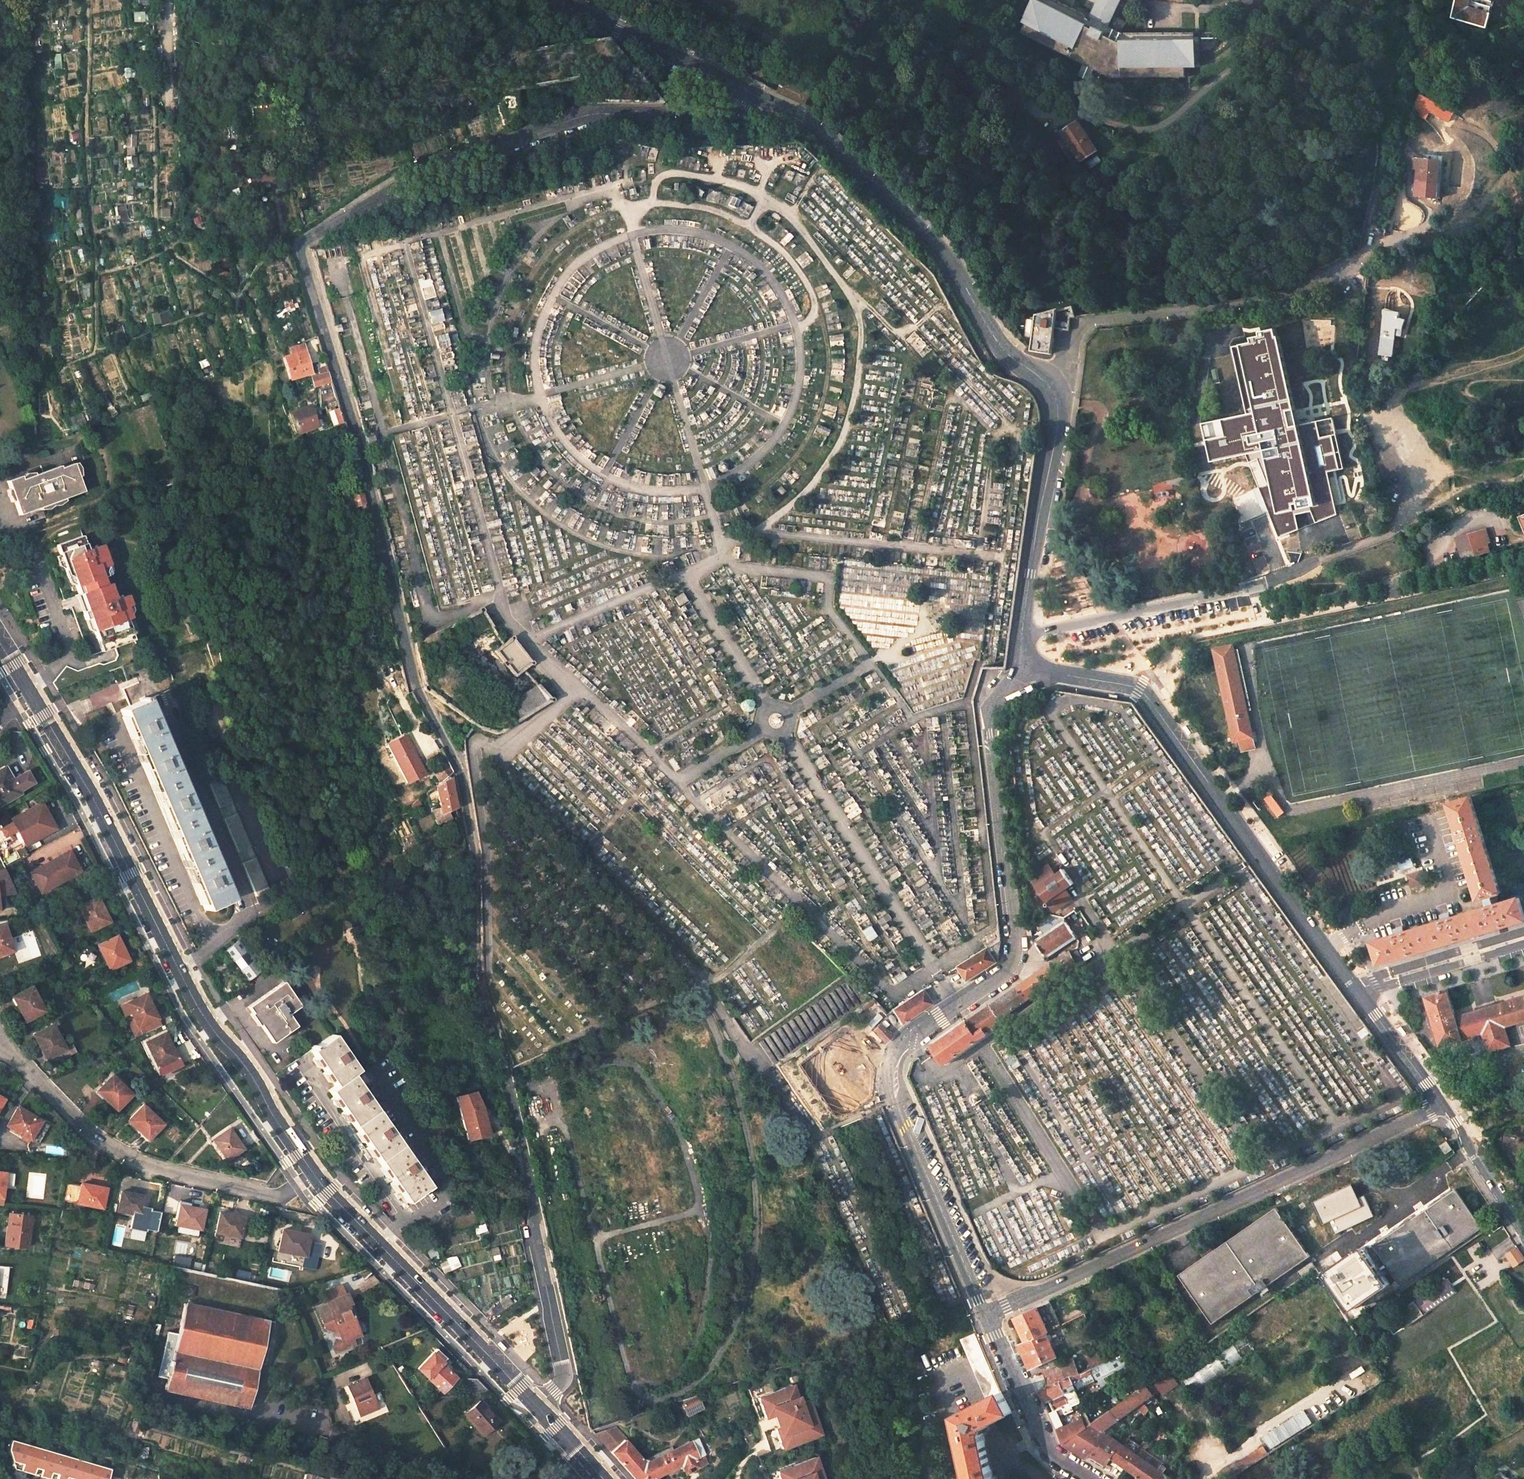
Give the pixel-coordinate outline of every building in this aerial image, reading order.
[(1090,17),(1054,0),(1034,0),(1023,22),(1026,23),(1021,32),(1109,77),(1185,76),(1185,66),(1194,66),(1194,57),(1193,36),(1193,30),(1120,32),(1107,26),(1118,5),(1120,6),(1122,2),(1120,1),(1120,0),(1099,0),(1090,17)] [(1491,7),(1470,1),(1471,0),(1456,0),(1451,18),(1459,20),(1467,23),(1486,28),(1488,21),(1491,13),(1489,13),(1491,7)] [(1454,111),(1420,95),(1412,112),(1426,119),(1429,111),(1449,121),(1454,111)] [(1065,137),(1059,140),(1070,158),(1075,154),(1080,162),(1097,151),(1078,121),(1062,132),(1065,137)] [(1441,161),(1415,157),(1413,168),(1418,169),(1417,180),(1427,181),(1438,183),(1441,161)] [(1438,183),(1427,181),(1425,198),(1431,199),(1438,195),(1440,183),(1438,183)] [(294,310),(290,295),(282,297),(287,313),(294,310)] [(1037,314),(1031,351),(1052,354),(1056,328),(1070,331),(1072,318),(1077,317),(1075,305),(1060,309),(1060,308),(1037,314)] [(1400,312),(1384,311),(1379,355),(1392,357),(1406,320),(1398,317),(1400,312)] [(311,373),(303,344),(291,348),(293,354),(283,357),(289,379),(311,373)] [(332,382),(328,371),(320,374),(321,376),(312,378),(314,387),(332,382)] [(317,426),(310,405),(290,413),(297,434),(317,426)] [(344,422),(339,407),(329,412),(333,426),(344,422)] [(722,461),(717,464),(717,470),(722,472),(727,470),(727,464),(722,461)] [(84,491),(74,463),(61,468),(60,465),(22,480),(20,476),(7,481),(19,515),(30,511),(84,491)] [(365,504),(362,494),(342,500),(345,510),(365,504)] [(1482,532),(1457,539),(1463,559),(1488,551),(1482,532)] [(72,575),(78,593),(82,603),(84,609),(87,620),(91,619),(98,638),(102,637),(106,650),(118,646),(135,641),(129,620),(133,618),(129,606),(133,605),(130,595),(117,599),(111,582),(102,585),(100,577),(104,576),(103,570),(109,563),(103,544),(87,549),(83,534),(56,543),(68,577),(72,575)] [(553,700),(538,684),(514,698),(464,659),(465,656),(462,642),(492,626),(482,608),(413,642),(424,689),(472,726),(476,728),(497,734),(553,700)] [(532,663),(512,637),(502,645),(494,651),(514,677),(524,669),(532,663)] [(1214,649),(1234,742),(1240,740),(1242,749),(1255,747),(1253,737),(1247,712),(1233,646),(1214,649)] [(145,699),(138,682),(122,689),(129,706),(145,699)] [(163,742),(145,699),(129,706),(120,710),(139,753),(163,742)] [(405,737),(405,735),(387,744),(406,782),(424,773),(410,747),(413,745),(408,735),(405,737)] [(179,780),(163,742),(139,753),(154,791),(179,780)] [(452,772),(447,764),(433,773),(439,783),(450,773),(452,772)] [(28,770),(13,778),(6,765),(0,768),(0,807),(22,795),(21,792),(36,783),(28,770)] [(232,802),(218,769),(205,775),(219,807),(232,802)] [(451,777),(450,773),(439,783),(436,786),(451,777)] [(456,808),(451,777),(436,786),(441,814),(456,808)] [(195,818),(179,780),(154,791),(170,829),(195,818)] [(441,814),(436,786),(425,793),(436,823),(438,823),(444,819),(441,814)] [(1277,806),(1269,795),(1264,798),(1272,809),(1277,806)] [(1460,841),(1478,900),(1486,897),(1493,895),(1500,893),(1471,797),(1449,803),(1457,832),(1460,841)] [(0,830),(0,862),(3,869),(23,858),(28,855),(23,847),(52,831),(45,818),(48,816),(40,803),(10,820),(12,823),(0,829),(0,830)] [(1272,809),(1278,817),(1282,813),(1277,806),(1272,809)] [(250,846),(237,814),(224,819),(237,852),(250,846)] [(55,829),(48,816),(45,818),(52,831),(55,829)] [(211,855),(195,818),(170,829),(186,866),(211,855)] [(1460,841),(1457,832),(1451,834),(1454,843),(1460,841)] [(69,851),(30,872),(41,893),(81,871),(69,851)] [(230,899),(211,855),(186,866),(205,909),(230,899)] [(269,890),(255,858),(242,863),(256,895),(265,892),(269,890)] [(1032,878),(1037,887),(1056,875),(1049,865),(1032,878)] [(1037,887),(1047,902),(1066,889),(1074,883),(1064,869),(1056,875),(1037,887)] [(15,893),(4,870),(0,870),(0,896),(1,896),(15,893)] [(1420,871),(1408,875),(1411,887),(1423,883),(1420,871)] [(1047,902),(1054,911),(1060,907),(1072,898),(1066,889),(1047,902)] [(268,900),(265,892),(256,895),(256,896),(259,904),(268,900)] [(1493,895),(1486,897),(1488,907),(1496,905),(1493,895)] [(101,905),(97,897),(78,906),(91,931),(110,922),(102,905),(101,905)] [(1379,964),(1523,920),(1523,914),(1519,898),(1496,905),(1488,907),(1452,918),(1442,921),(1406,932),(1396,935),(1372,942),(1379,964)] [(38,907),(34,899),(24,905),(27,913),(38,907)] [(1036,921),(1045,934),(1064,921),(1063,919),(1051,916),(1036,921)] [(1077,937),(1066,920),(1064,921),(1045,934),(1037,939),(1034,938),(1032,940),(1032,942),(1033,944),(1035,944),(1036,944),(1044,956),(1043,958),(1044,960),(1047,961),(1049,959),(1049,957),(1076,938),(1077,937)] [(4,925),(0,926),(0,956),(14,951),(4,925)] [(125,952),(117,936),(98,945),(110,970),(129,961),(125,953),(125,952)] [(262,970),(239,940),(225,950),(248,981),(262,970)] [(957,967),(967,982),(998,962),(1001,941),(989,948),(988,947),(957,967)] [(1069,951),(1051,964),(1060,977),(1077,966),(1071,953),(1070,952),(1069,951)] [(1076,951),(1071,953),(1077,966),(1082,963),(1076,951)] [(1060,977),(1051,964),(1019,986),(1027,1000),(1060,977)] [(773,1064),(774,1063),(865,996),(849,980),(758,1043),(773,1064)] [(300,1006),(283,982),(247,1006),(251,1013),(250,1014),(258,1026),(260,1024),(272,1043),(297,1026),(288,1014),(300,1006)] [(36,994),(32,986),(12,997),(16,1005),(16,1006),(25,1022),(45,1011),(42,1005),(36,994)] [(1027,1000),(1019,986),(991,1005),(1002,1018),(1027,1000)] [(922,989),(891,1009),(901,1024),(931,1004),(922,989)] [(1455,1017),(1447,990),(1425,997),(1431,1016),(1427,1017),(1430,1026),(1433,1025),(1440,1047),(1462,1040),(1455,1017)] [(47,1002),(41,991),(36,994),(42,1005),(47,1002)] [(151,992),(125,1004),(140,1036),(150,1031),(147,1025),(163,1018),(151,992)] [(1455,1017),(1462,1040),(1482,1034),(1488,1052),(1511,1045),(1505,1027),(1523,1021),(1523,996),(1455,1017)] [(1002,1018),(991,1005),(967,1022),(976,1034),(984,1029),(988,1034),(1004,1022),(1002,1018)] [(887,1019),(890,1023),(892,1024),(894,1024),(895,1022),(895,1020),(892,1016),(890,1015),(888,1015),(887,1017),(887,1019)] [(976,1034),(967,1022),(932,1046),(944,1064),(988,1034),(984,1029),(976,1034)] [(66,1049),(52,1024),(33,1035),(42,1051),(43,1051),(47,1059),(66,1049)] [(872,1030),(884,1043),(891,1036),(879,1024),(872,1030)] [(174,1049),(165,1032),(146,1042),(158,1067),(177,1058),(173,1050),(174,1049)] [(358,1070),(333,1034),(310,1050),(335,1086),(351,1074),(358,1070)] [(376,1110),(351,1074),(335,1086),(329,1090),(353,1126),(376,1110)] [(132,1094),(112,1075),(97,1091),(104,1097),(104,1096),(118,1109),(132,1094)] [(873,1089),(859,1095),(865,1109),(879,1102),(873,1089)] [(482,1106),(475,1092),(456,1097),(460,1111),(482,1106)] [(163,1124),(143,1105),(128,1121),(142,1134),(142,1133),(149,1139),(163,1124)] [(489,1134),(482,1106),(460,1111),(467,1140),(489,1134)] [(34,1117),(17,1107),(6,1126),(25,1136),(31,1140),(41,1122),(34,1117)] [(400,1145),(376,1110),(353,1126),(378,1161),(400,1145)] [(239,1142),(229,1128),(213,1140),(227,1160),(243,1150),(238,1142),(239,1142)] [(1441,1146),(1446,1153),(1452,1149),(1447,1141),(1441,1146)] [(429,1186),(400,1145),(378,1161),(406,1202),(429,1186)] [(61,1200),(97,1207),(103,1209),(107,1188),(90,1184),(90,1187),(81,1185),(81,1186),(64,1183),(61,1198),(61,1200)] [(1335,1234),(1374,1216),(1365,1195),(1359,1198),(1352,1184),(1313,1202),(1324,1224),(1330,1222),(1335,1234)] [(1399,1282),(1400,1284),(1482,1227),(1456,1189),(1374,1245),(1389,1268),(1399,1282)] [(138,1194),(121,1191),(117,1211),(143,1216),(146,1197),(138,1196),(138,1194)] [(188,1208),(179,1206),(177,1225),(202,1229),(205,1209),(188,1207),(188,1208)] [(1277,1207),(1179,1274),(1213,1323),(1309,1258),(1311,1256),(1280,1211),(1277,1207)] [(236,1216),(219,1212),(216,1233),(241,1237),(244,1218),(236,1217),(236,1216)] [(31,1216),(9,1214),(8,1226),(9,1226),(7,1245),(27,1247),(31,1216)] [(301,1233),(282,1229),(278,1251),(306,1256),(310,1235),(301,1234),(301,1233)] [(189,1262),(179,1260),(178,1266),(188,1268),(189,1262)] [(1395,1285),(1399,1282),(1389,1268),(1385,1271),(1395,1285)] [(1447,1279),(1384,1321),(1393,1335),(1457,1292),(1447,1279)] [(1330,1291),(1343,1313),(1349,1309),(1336,1287),(1330,1291)] [(350,1304),(345,1293),(316,1306),(325,1328),(331,1331),(334,1337),(333,1345),(336,1352),(355,1344),(352,1338),(360,1335),(348,1305),(350,1304)] [(1054,1309),(1050,1302),(1038,1307),(1041,1315),(1054,1309)] [(206,1308),(184,1304),(178,1333),(174,1352),(257,1370),(259,1361),(267,1321),(263,1320),(206,1308)] [(1361,1306),(1353,1313),(1356,1318),(1365,1312),(1361,1306)] [(1041,1315),(1038,1307),(1015,1318),(1026,1342),(1047,1332),(1048,1331),(1041,1315)] [(273,1323),(267,1321),(259,1361),(265,1362),(273,1323)] [(178,1333),(168,1331),(159,1377),(168,1379),(174,1352),(178,1333)] [(1057,1357),(1047,1332),(1026,1342),(1020,1345),(1031,1369),(1057,1357)] [(1000,1391),(975,1334),(961,1340),(986,1399),(1000,1391)] [(1181,1378),(1192,1394),(1256,1350),(1245,1334),(1181,1378)] [(1097,1344),(1094,1346),(1097,1354),(1087,1358),(1092,1368),(1104,1362),(1097,1344)] [(446,1358),(436,1348),(417,1369),(442,1392),(456,1377),(441,1363),(446,1358)] [(257,1370),(174,1352),(168,1379),(166,1390),(248,1408),(257,1370)] [(132,1356),(119,1353),(118,1360),(130,1363),(132,1356)] [(1109,1373),(1129,1361),(1123,1353),(1104,1362),(1109,1373)] [(1061,1365),(1057,1357),(1031,1369),(1033,1375),(1043,1370),(1050,1386),(1071,1377),(1079,1373),(1073,1359),(1061,1365)] [(1109,1373),(1104,1362),(1092,1368),(1089,1368),(1092,1374),(1074,1383),(1064,1389),(1066,1393),(1075,1389),(1076,1391),(1098,1379),(1102,1385),(1133,1367),(1129,1361),(1109,1373)] [(1071,1377),(1074,1383),(1092,1374),(1089,1368),(1079,1373),(1071,1377)] [(1147,1384),(1146,1385),(1153,1395),(1175,1379),(1168,1370),(1147,1384)] [(477,1379),(465,1377),(458,1385),(466,1393),(488,1390),(477,1379)] [(1074,1383),(1071,1377),(1050,1386),(1040,1390),(1045,1404),(1051,1401),(1066,1393),(1064,1389),(1074,1383)] [(1126,1388),(1131,1395),(1135,1393),(1146,1385),(1147,1384),(1141,1377),(1126,1388)] [(365,1379),(348,1386),(360,1415),(378,1408),(365,1379)] [(1143,1402),(1153,1395),(1146,1385),(1135,1393),(1142,1402),(1143,1402)] [(805,1439),(817,1435),(805,1401),(795,1405),(789,1390),(782,1393),(780,1388),(753,1398),(760,1418),(776,1412),(780,1426),(764,1431),(771,1451),(759,1455),(768,1478),(819,1478),(811,1458),(805,1439)] [(1072,1405),(1081,1401),(1076,1391),(1075,1389),(1066,1393),(1051,1401),(1055,1410),(1064,1406),(1067,1413),(1073,1410),(1072,1405)] [(995,1477),(993,1478),(984,1433),(988,1426),(987,1425),(1012,1412),(1002,1392),(956,1415),(970,1478),(995,1478),(995,1477)] [(1118,1420),(1142,1402),(1135,1393),(1131,1395),(1111,1410),(1118,1420)] [(499,1422),(480,1400),(465,1413),(484,1435),(499,1422)] [(1073,1410),(1083,1405),(1081,1401),(1072,1405),(1073,1410)] [(1058,1416),(1067,1413),(1064,1406),(1055,1410),(1058,1416)] [(687,1415),(692,1426),(707,1419),(702,1408),(687,1415)] [(1103,1430),(1118,1420),(1111,1410),(1092,1423),(1103,1431),(1103,1430)] [(1092,1423),(1088,1416),(1083,1419),(1087,1427),(1092,1424),(1091,1424),(1092,1423)] [(1079,1433),(1087,1427),(1083,1419),(1057,1430),(1060,1437),(1063,1444),(1079,1433)] [(1079,1433),(1102,1446),(1110,1435),(1103,1430),(1103,1431),(1092,1423),(1091,1424),(1092,1424),(1087,1427),(1079,1433)] [(1063,1444),(1087,1458),(1091,1455),(1102,1446),(1079,1433),(1063,1444)] [(1110,1435),(1102,1446),(1091,1455),(1107,1465),(1112,1458),(1122,1443),(1118,1441),(1110,1435)] [(704,1455),(706,1454),(697,1438),(689,1443),(660,1455),(644,1463),(627,1470),(635,1478),(654,1478),(653,1478),(681,1465),(685,1474),(699,1467),(700,1467),(707,1463),(704,1455)] [(624,1439),(610,1452),(627,1470),(644,1463),(624,1439)] [(10,1440),(7,1451),(14,1469),(48,1478),(108,1478),(111,1470),(10,1440)] [(1135,1441),(1130,1449),(1135,1453),(1141,1445),(1135,1441)] [(1126,1468),(1136,1453),(1135,1453),(1130,1449),(1122,1443),(1112,1458),(1126,1468)] [(1136,1453),(1126,1468),(1139,1476),(1149,1462),(1136,1453)] [(1248,1456),(1237,1463),(1241,1471),(1253,1464),(1248,1456)] [(529,1462),(518,1474),(524,1478),(525,1478),(535,1468),(529,1462)] [(1149,1462),(1139,1476),(1142,1478),(1160,1478),(1164,1473),(1149,1462)]
